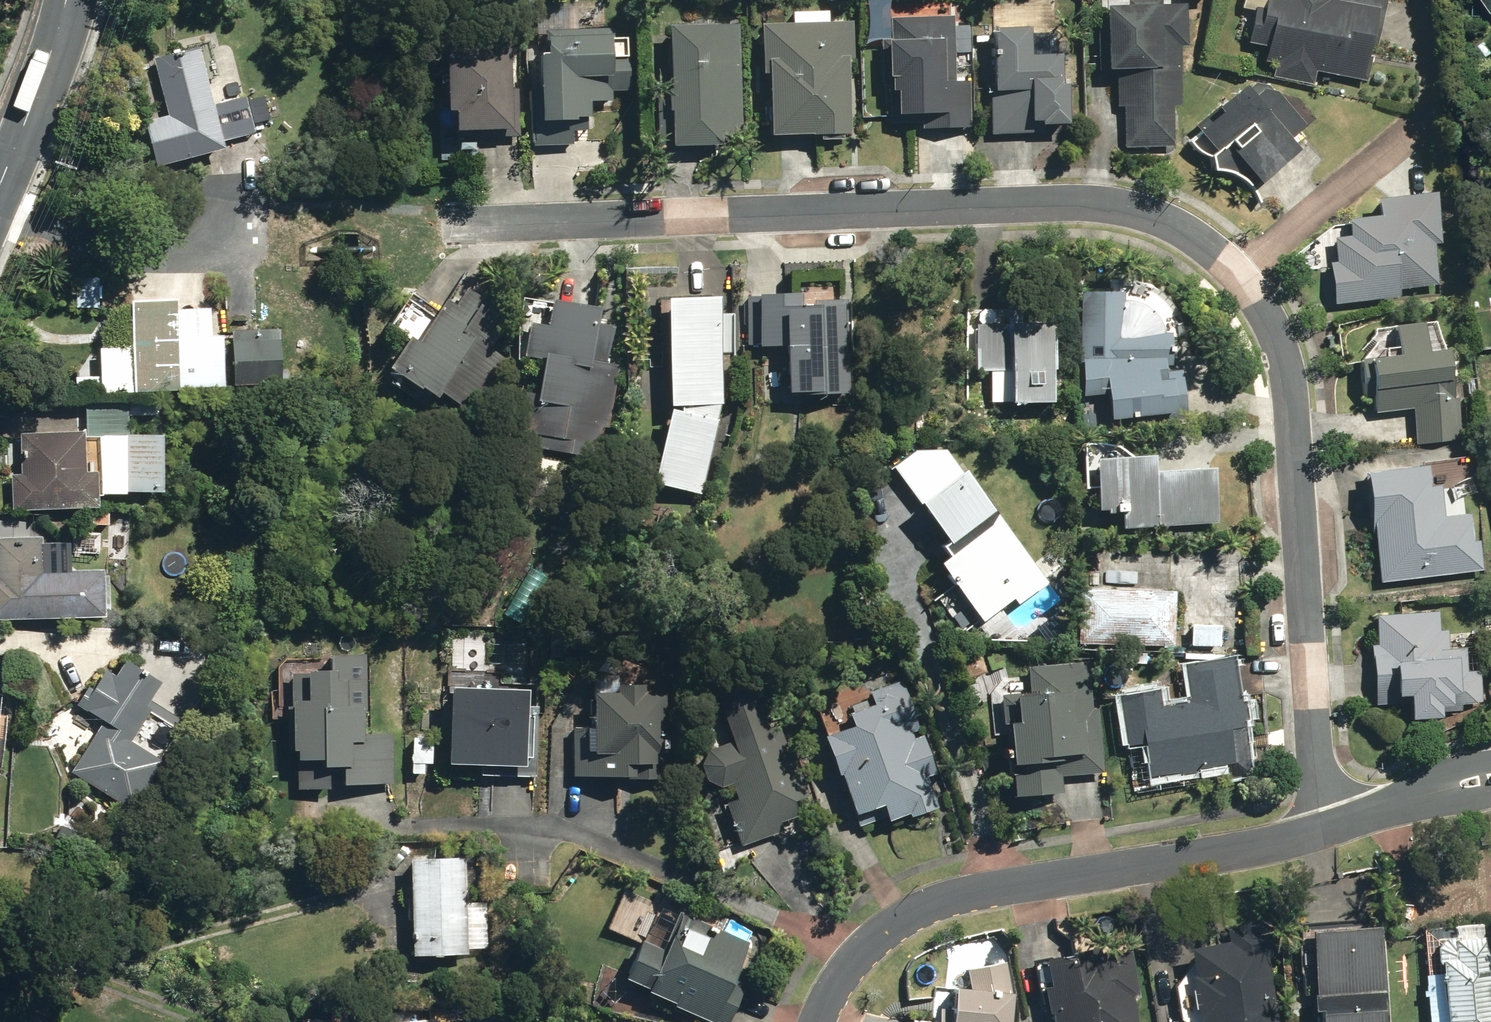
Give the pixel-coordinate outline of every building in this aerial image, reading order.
[(1176,144),(1176,102),(1184,103),(1183,43),(1192,43),(1192,0),(1138,0),(1115,0),(1114,24),(1101,24),(1101,68),(1119,67),(1119,104),(1126,104),(1126,144),(1176,144)] [(1316,82),(1318,69),(1369,78),(1383,0),(1271,0),(1270,7),(1258,5),(1251,40),(1270,43),(1267,59),(1278,61),(1275,74),(1316,82)] [(943,127),(974,126),(974,81),(960,81),(960,15),(898,16),(898,38),(889,38),(889,85),(896,85),(896,123),(915,123),(915,113),(943,112),(943,127)] [(780,72),(780,134),(857,133),(856,58),(859,58),(858,21),(770,22),(771,72),(780,72)] [(991,80),(992,128),(1034,127),(1034,115),(1047,115),(1047,118),(1075,118),(1074,72),(1067,72),(1067,49),(1037,49),(1036,21),(999,22),(1000,80),(991,80)] [(663,95),(665,146),(730,144),(730,135),(747,134),(743,23),(678,26),(681,95),(663,95)] [(537,89),(540,145),(579,143),(578,119),(587,119),(586,116),(599,115),(598,101),(617,99),(616,91),(634,90),(632,35),(617,37),(617,27),(553,30),(554,52),(551,53),(552,89),(537,89)] [(467,110),(467,130),(521,128),(518,41),(456,43),(459,110),(467,110)] [(151,123),(162,166),(232,148),(230,139),(259,131),(250,97),(221,104),(206,46),(160,58),(175,117),(151,123)] [(1243,173),(1260,186),(1269,178),(1273,183),(1312,149),(1301,136),(1314,123),(1273,76),(1234,110),(1228,103),(1203,125),(1210,133),(1199,141),(1211,154),(1222,157),(1226,169),(1243,173)] [(1338,264),(1343,303),(1406,296),(1405,288),(1446,283),(1441,242),(1450,241),(1444,192),(1389,199),(1391,215),(1359,219),(1361,236),(1343,238),(1345,264),(1338,264)] [(100,304),(100,275),(60,275),(60,304),(100,304)] [(399,367),(445,398),(448,392),(469,406),(471,402),(477,406),(509,357),(495,347),(505,333),(501,330),(509,319),(494,309),(497,304),(474,289),(462,305),(454,299),(446,312),(418,293),(396,326),(417,340),(399,367)] [(830,391),(830,393),(854,392),(852,300),(822,301),(822,305),(810,305),(810,292),(768,294),(768,296),(750,296),(752,344),(768,344),(768,346),(797,345),(798,392),(830,391)] [(1117,393),(1120,420),(1182,413),(1182,419),(1192,418),(1187,370),(1176,371),(1175,364),(1178,364),(1176,350),(1180,350),(1178,332),(1171,333),(1170,326),(1168,321),(1165,315),(1161,310),(1156,306),(1151,303),(1146,301),(1139,300),(1133,300),(1132,292),(1092,293),(1086,362),(1090,362),(1093,395),(1117,393)] [(176,297),(134,298),(135,336),(129,343),(101,344),(103,390),(181,387),(181,385),(226,383),(224,335),(178,336),(176,297)] [(723,419),(721,418),(724,405),(727,405),(728,353),(737,353),(737,312),(728,313),(727,297),(681,297),(680,405),(685,405),(684,410),(680,408),(663,483),(705,493),(723,419)] [(541,447),(598,458),(604,425),(611,426),(621,364),(611,363),(621,327),(606,324),(609,308),(562,299),(558,326),(538,323),(532,355),(554,359),(548,395),(533,392),(526,431),(543,434),(541,447)] [(1023,402),(1064,402),(1065,322),(1034,322),(1034,308),(1021,308),(1021,325),(985,324),(985,369),(1023,370),(1023,402)] [(1418,408),(1422,443),(1466,437),(1461,390),(1464,389),(1460,349),(1436,352),(1432,322),(1407,325),(1410,354),(1369,360),(1373,397),(1379,396),(1381,412),(1418,408)] [(238,335),(241,387),(281,384),(278,333),(238,335)] [(86,431),(128,431),(128,400),(84,402),(85,428),(21,430),(22,505),(103,503),(101,468),(87,468),(86,431)] [(158,401),(133,402),(134,415),(158,415),(158,401)] [(165,432),(103,432),(103,491),(166,490),(165,432)] [(1132,512),(1132,526),(1228,524),(1227,469),(1171,470),(1171,457),(1110,458),(1111,509),(1116,509),(1117,512),(1132,512)] [(1381,517),(1387,580),(1484,572),(1481,542),(1478,542),(1475,514),(1451,516),(1448,486),(1440,487),(1438,465),(1370,471),(1373,518),(1381,517)] [(951,563),(993,621),(1022,600),(1026,604),(1056,582),(976,471),(931,503),(959,542),(951,547),(959,557),(951,563)] [(509,516),(522,518),(524,501),(511,499),(509,516)] [(652,522),(667,522),(667,510),(652,510),(652,522)] [(115,616),(113,569),(76,571),(76,561),(50,562),(49,536),(0,538),(0,620),(115,616)] [(1084,642),(1179,646),(1181,591),(1086,587),(1084,642)] [(1420,696),(1420,719),(1452,718),(1452,706),(1462,705),(1461,694),(1465,693),(1465,704),(1485,703),(1484,671),(1472,671),(1472,649),(1454,650),(1453,630),(1446,631),(1445,613),(1378,616),(1382,705),(1404,703),(1404,692),(1408,692),(1408,695),(1420,696)] [(1053,626),(1054,638),(1071,638),(1072,625),(1053,626)] [(1196,646),(1223,646),(1223,626),(1196,626),(1196,646)] [(1153,744),(1157,775),(1189,772),(1189,774),(1206,772),(1206,767),(1250,762),(1239,656),(1191,661),(1196,703),(1167,706),(1166,690),(1124,695),(1130,746),(1153,744)] [(304,789),(340,790),(340,783),(398,783),(398,658),(282,657),(282,691),(299,692),(299,706),(295,706),(295,749),(304,749),(304,789)] [(76,772),(141,812),(171,762),(166,759),(189,722),(157,703),(170,682),(132,658),(122,675),(112,669),(99,690),(93,686),(82,703),(108,719),(76,772)] [(1020,752),(1024,797),(1071,793),(1069,777),(1108,773),(1102,708),(1096,708),(1092,662),(1034,667),(1036,692),(1009,694),(1012,724),(1022,723),(1024,752),(1020,752)] [(580,776),(668,777),(669,752),(673,752),(673,694),(652,695),(653,681),(627,681),(627,693),(604,693),(603,727),(580,727),(580,776)] [(892,806),(897,820),(916,813),(917,816),(941,808),(930,775),(938,772),(926,736),(919,738),(916,731),(922,729),(906,681),(876,691),(881,705),(859,713),(863,727),(833,736),(847,774),(850,774),(864,815),(892,806)] [(486,775),(540,777),(542,706),(537,706),(537,689),(461,686),(459,763),(487,765),(486,775)] [(729,801),(744,844),(793,826),(790,817),(802,812),(797,798),(810,793),(772,687),(725,704),(737,739),(712,748),(707,764),(711,777),(726,783),(735,780),(741,797),(729,801)] [(417,774),(428,774),(429,764),(437,764),(438,738),(419,737),(417,774)] [(64,837),(78,843),(83,832),(69,825),(64,837)] [(465,855),(414,856),(417,953),(468,952),(465,855)] [(717,1021),(734,1021),(751,985),(746,983),(754,943),(692,915),(675,953),(652,943),(635,979),(659,989),(658,992),(683,1003),(682,1005),(717,1021)] [(1275,959),(1280,957),(1274,924),(1265,925),(1264,922),(1245,925),(1245,929),(1233,931),(1235,944),(1201,949),(1202,960),(1182,987),(1188,1020),(1190,1021),(1284,1021),(1275,959)] [(1457,1021),(1490,1021),(1490,937),(1489,923),(1463,926),(1465,939),(1454,940),(1446,949),(1447,964),(1452,964),(1457,1021)] [(1334,1021),(1394,1021),(1391,928),(1324,930),(1327,1012),(1333,1012),(1334,1021)] [(1138,999),(1144,997),(1135,951),(1108,957),(1107,950),(1056,959),(1061,987),(1053,988),(1058,1014),(1061,1013),(1062,1021),(1143,1021),(1138,999)] [(587,979),(600,982),(604,967),(586,962),(581,980),(586,982),(587,979)] [(1021,994),(1017,994),(1009,962),(976,970),(981,991),(969,990),(966,1012),(949,1011),(948,1021),(1019,1021),(1021,994)]
